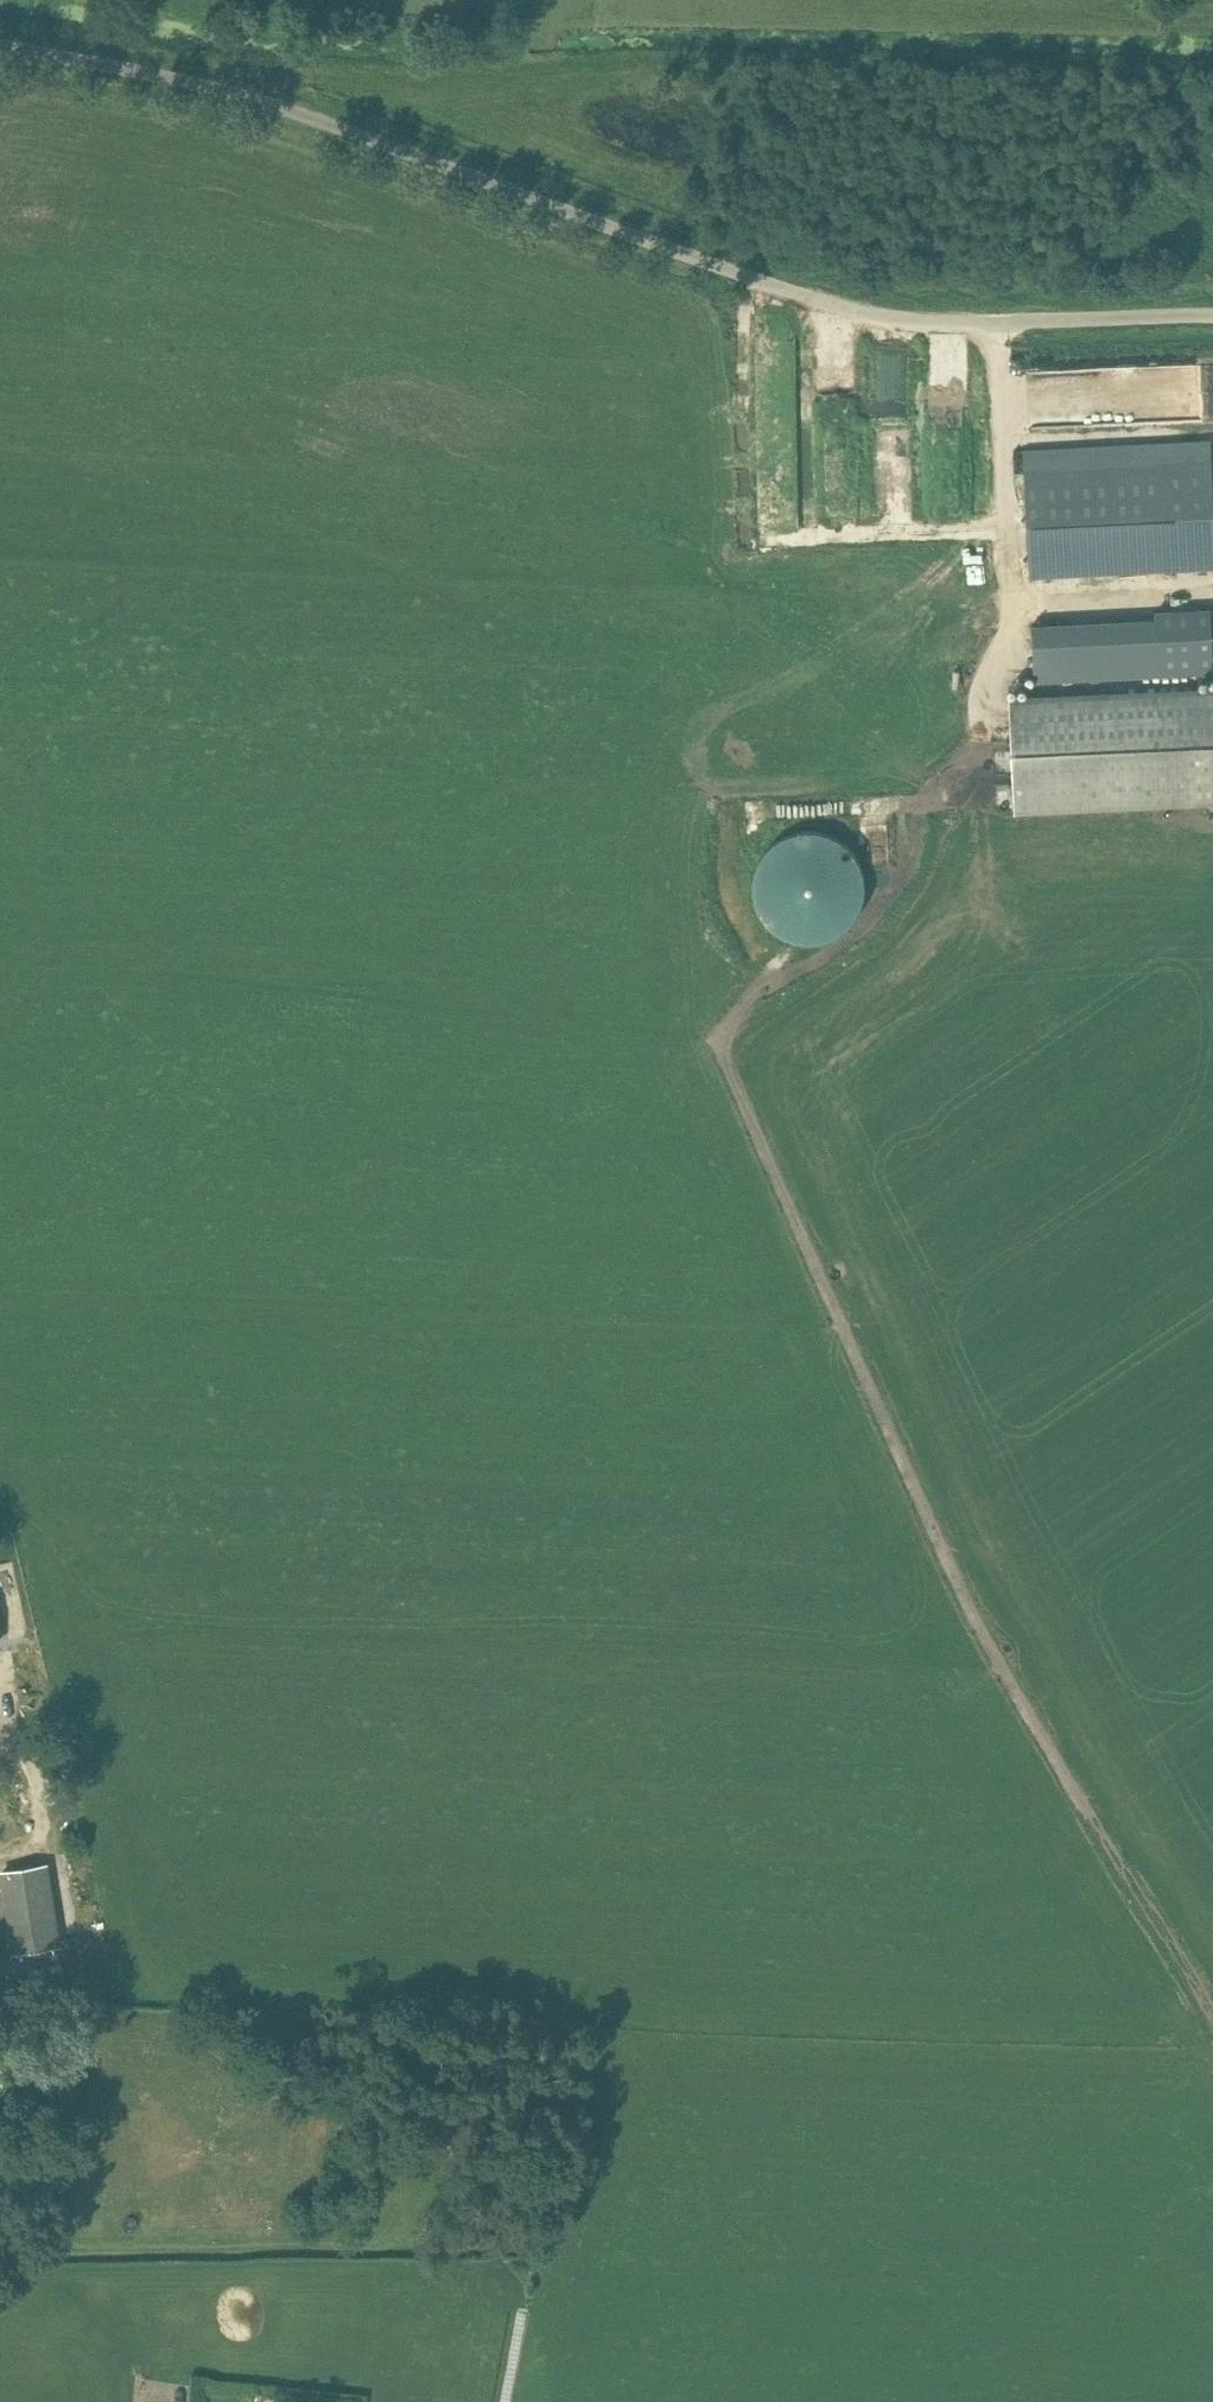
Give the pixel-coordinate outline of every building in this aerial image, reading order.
[(1212,567),(1212,494),(1211,445),(1024,454),(1030,577),(1212,567)] [(1211,615),(1088,622),(1033,625),(1037,683),(1091,680),(1212,673),(1212,645),(1211,615)] [(1011,712),(1015,814),(1212,805),(1212,687),(1010,695),(1011,712)] [(837,841),(816,834),(803,835),(781,841),(771,849),(763,857),(755,871),(751,884),(753,907),(762,923),(771,932),(785,942),(808,946),(830,942),(848,930),(859,915),(865,898),(863,877),(853,857),(837,841)] [(22,1986),(64,1980),(46,1865),(4,1871),(22,1986)]
